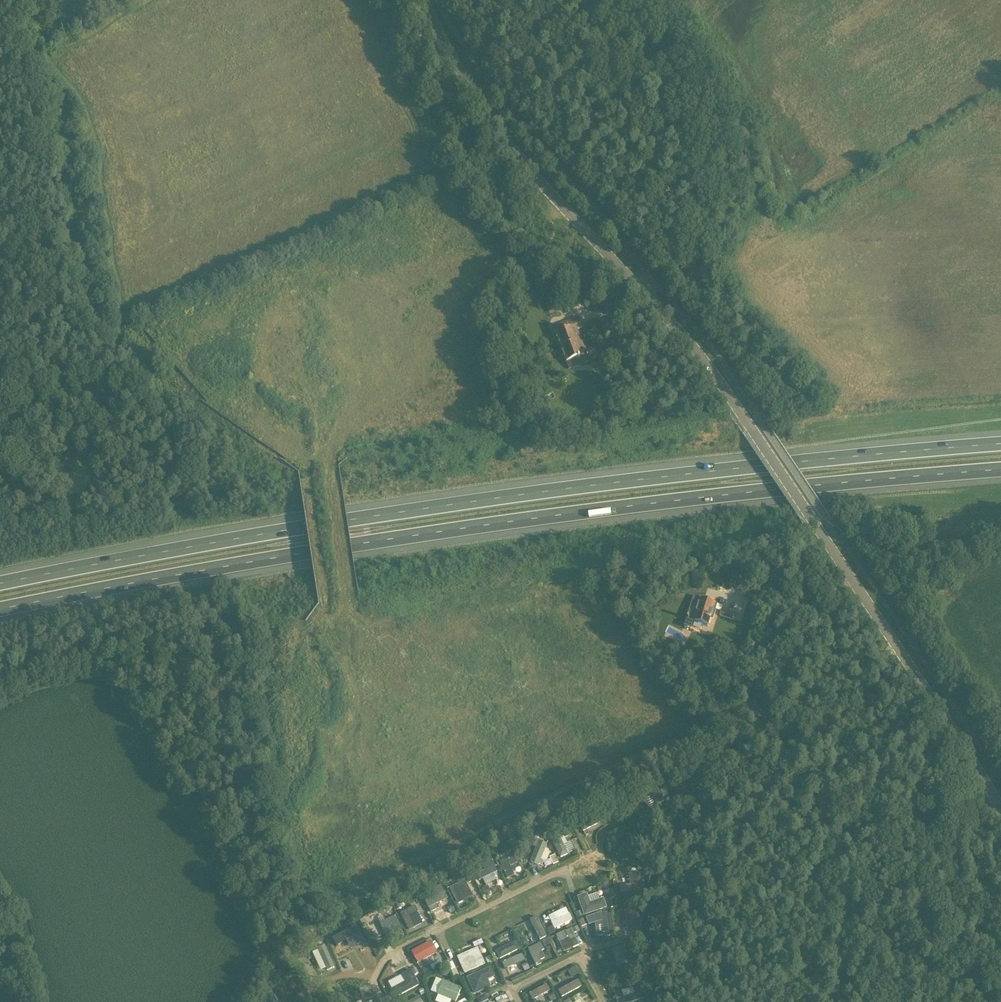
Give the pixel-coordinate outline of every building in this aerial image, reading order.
[(531,278),(531,280),(526,283),(529,289),(535,287),(535,288),(540,286),(539,284),(544,282),(541,275),(536,278),(535,276),(531,278)] [(576,295),(571,287),(562,292),(567,300),(576,295)] [(552,327),(561,348),(581,340),(577,329),(582,327),(578,317),(552,327)] [(585,350),(581,340),(561,348),(570,369),(595,360),(612,370),(618,361),(596,347),(585,350)] [(762,569),(758,566),(755,571),(747,581),(753,586),(761,576),(759,574),(762,569)] [(683,628),(691,630),(693,621),(708,625),(710,618),(712,619),(717,604),(693,596),(686,619),(686,618),(683,628)] [(732,620),(734,615),(721,610),(719,616),(732,620)] [(656,784),(632,795),(635,802),(651,795),(656,805),(663,801),(656,784)] [(605,820),(601,812),(579,824),(583,831),(605,820)] [(632,826),(634,851),(645,850),(643,825),(632,826)] [(568,854),(559,834),(551,838),(560,858),(568,854)] [(530,862),(539,866),(547,845),(535,840),(532,846),(536,848),(530,862)] [(552,864),(557,862),(554,854),(549,857),(552,864)] [(500,863),(507,879),(514,876),(510,867),(517,863),(514,856),(500,863)] [(485,871),(476,875),(479,881),(483,879),(486,885),(496,880),(493,874),(498,872),(495,866),(491,857),(481,862),(485,871)] [(636,873),(628,874),(631,892),(624,893),(625,900),(640,898),(636,873)] [(461,896),(470,892),(465,881),(449,889),(458,905),(464,902),(461,896)] [(604,890),(607,899),(615,897),(612,888),(604,890)] [(445,893),(425,902),(431,913),(439,910),(436,904),(448,899),(445,893)] [(590,903),(587,894),(577,897),(584,916),(606,908),(603,898),(590,903)] [(452,906),(447,909),(450,915),(455,912),(452,906)] [(400,914),(409,932),(416,928),(410,917),(418,913),(415,907),(400,914)] [(642,932),(639,908),(626,909),(629,933),(642,932)] [(600,913),(585,919),(587,926),(601,922),(603,938),(612,937),(609,915),(601,916),(600,913)] [(554,929),(572,920),(569,914),(551,923),(554,929)] [(402,930),(395,916),(379,924),(387,938),(402,930)] [(544,936),(535,918),(527,922),(532,932),(522,937),(519,930),(514,932),(522,946),(544,936)] [(330,936),(335,946),(345,941),(348,948),(363,941),(355,925),(330,936)] [(579,945),(572,928),(555,936),(558,942),(568,938),(573,948),(579,945)] [(412,952),(418,963),(436,953),(430,942),(412,952)] [(500,958),(517,949),(514,943),(497,952),(500,958)] [(545,959),(541,952),(544,951),(541,943),(528,949),(536,967),(542,964),(540,961),(545,959)] [(622,953),(625,965),(640,960),(634,943),(611,950),(613,956),(622,953)] [(325,944),(311,950),(321,973),(335,967),(325,944)] [(468,972),(484,965),(482,958),(472,963),(468,955),(462,958),(468,972)] [(505,970),(525,961),(522,955),(502,963),(505,970)] [(423,974),(443,966),(441,961),(421,969),(423,974)] [(570,978),(578,973),(574,966),(566,971),(570,978)] [(493,975),(490,969),(474,977),(480,991),(487,988),(486,987),(492,984),(489,977),(493,975)] [(395,999),(418,987),(410,971),(401,976),(405,983),(391,991),(395,999)] [(562,997),(582,986),(578,980),(558,991),(562,997)] [(437,995),(455,1001),(456,1001),(461,988),(443,981),(437,995)] [(532,1000),(550,991),(547,985),(529,994),(532,1000)] [(645,999),(641,985),(633,987),(635,994),(623,998),(621,991),(614,993),(616,1001),(633,1001),(645,999)] [(271,1001),(278,1001),(282,1001),(279,991),(268,995),(271,1001)] [(479,1001),(489,1001),(487,994),(478,996),(479,1001)]
